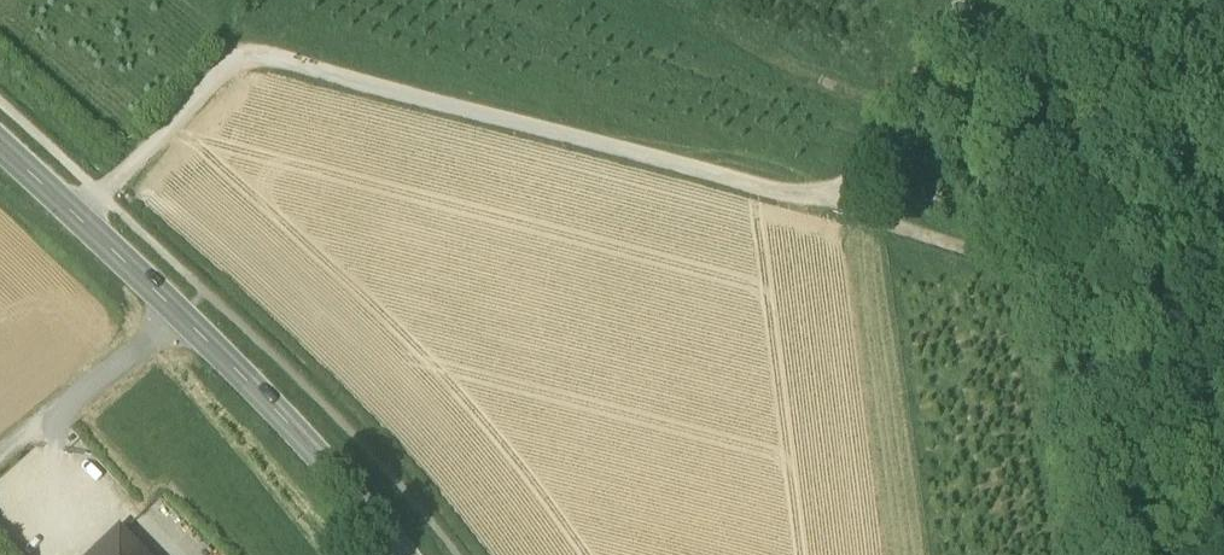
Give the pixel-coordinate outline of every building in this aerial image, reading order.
[(139,554),(119,534),(98,554),(138,554),(139,554)]
